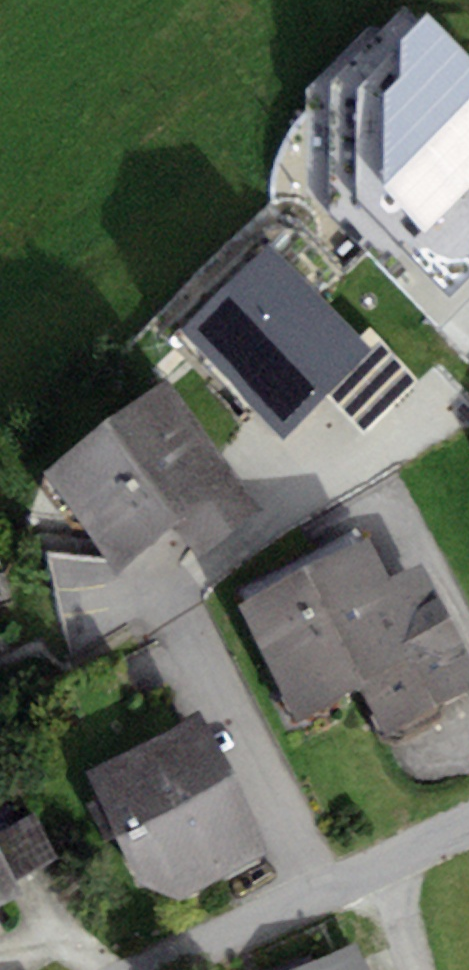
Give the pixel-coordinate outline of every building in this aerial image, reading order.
[(447,294),(468,273),(468,55),(429,11),(358,83),(352,196),(447,294)] [(271,246),(186,328),(284,430),(326,391),(369,348),(271,246)] [(369,348),(326,391),(365,431),(418,379),(379,339),(369,348)] [(188,402),(64,494),(133,585),(256,493),(188,402)] [(253,621),(307,744),(384,710),(404,755),(468,727),(468,663),(439,596),(415,606),(394,559),(253,621)] [(217,733),(102,787),(167,925),(282,872),(217,733)] [(39,824),(5,841),(27,885),(61,868),(39,824)] [(30,911),(0,850),(0,925),(30,911)] [(341,969),(372,969),(368,959),(341,969)]
